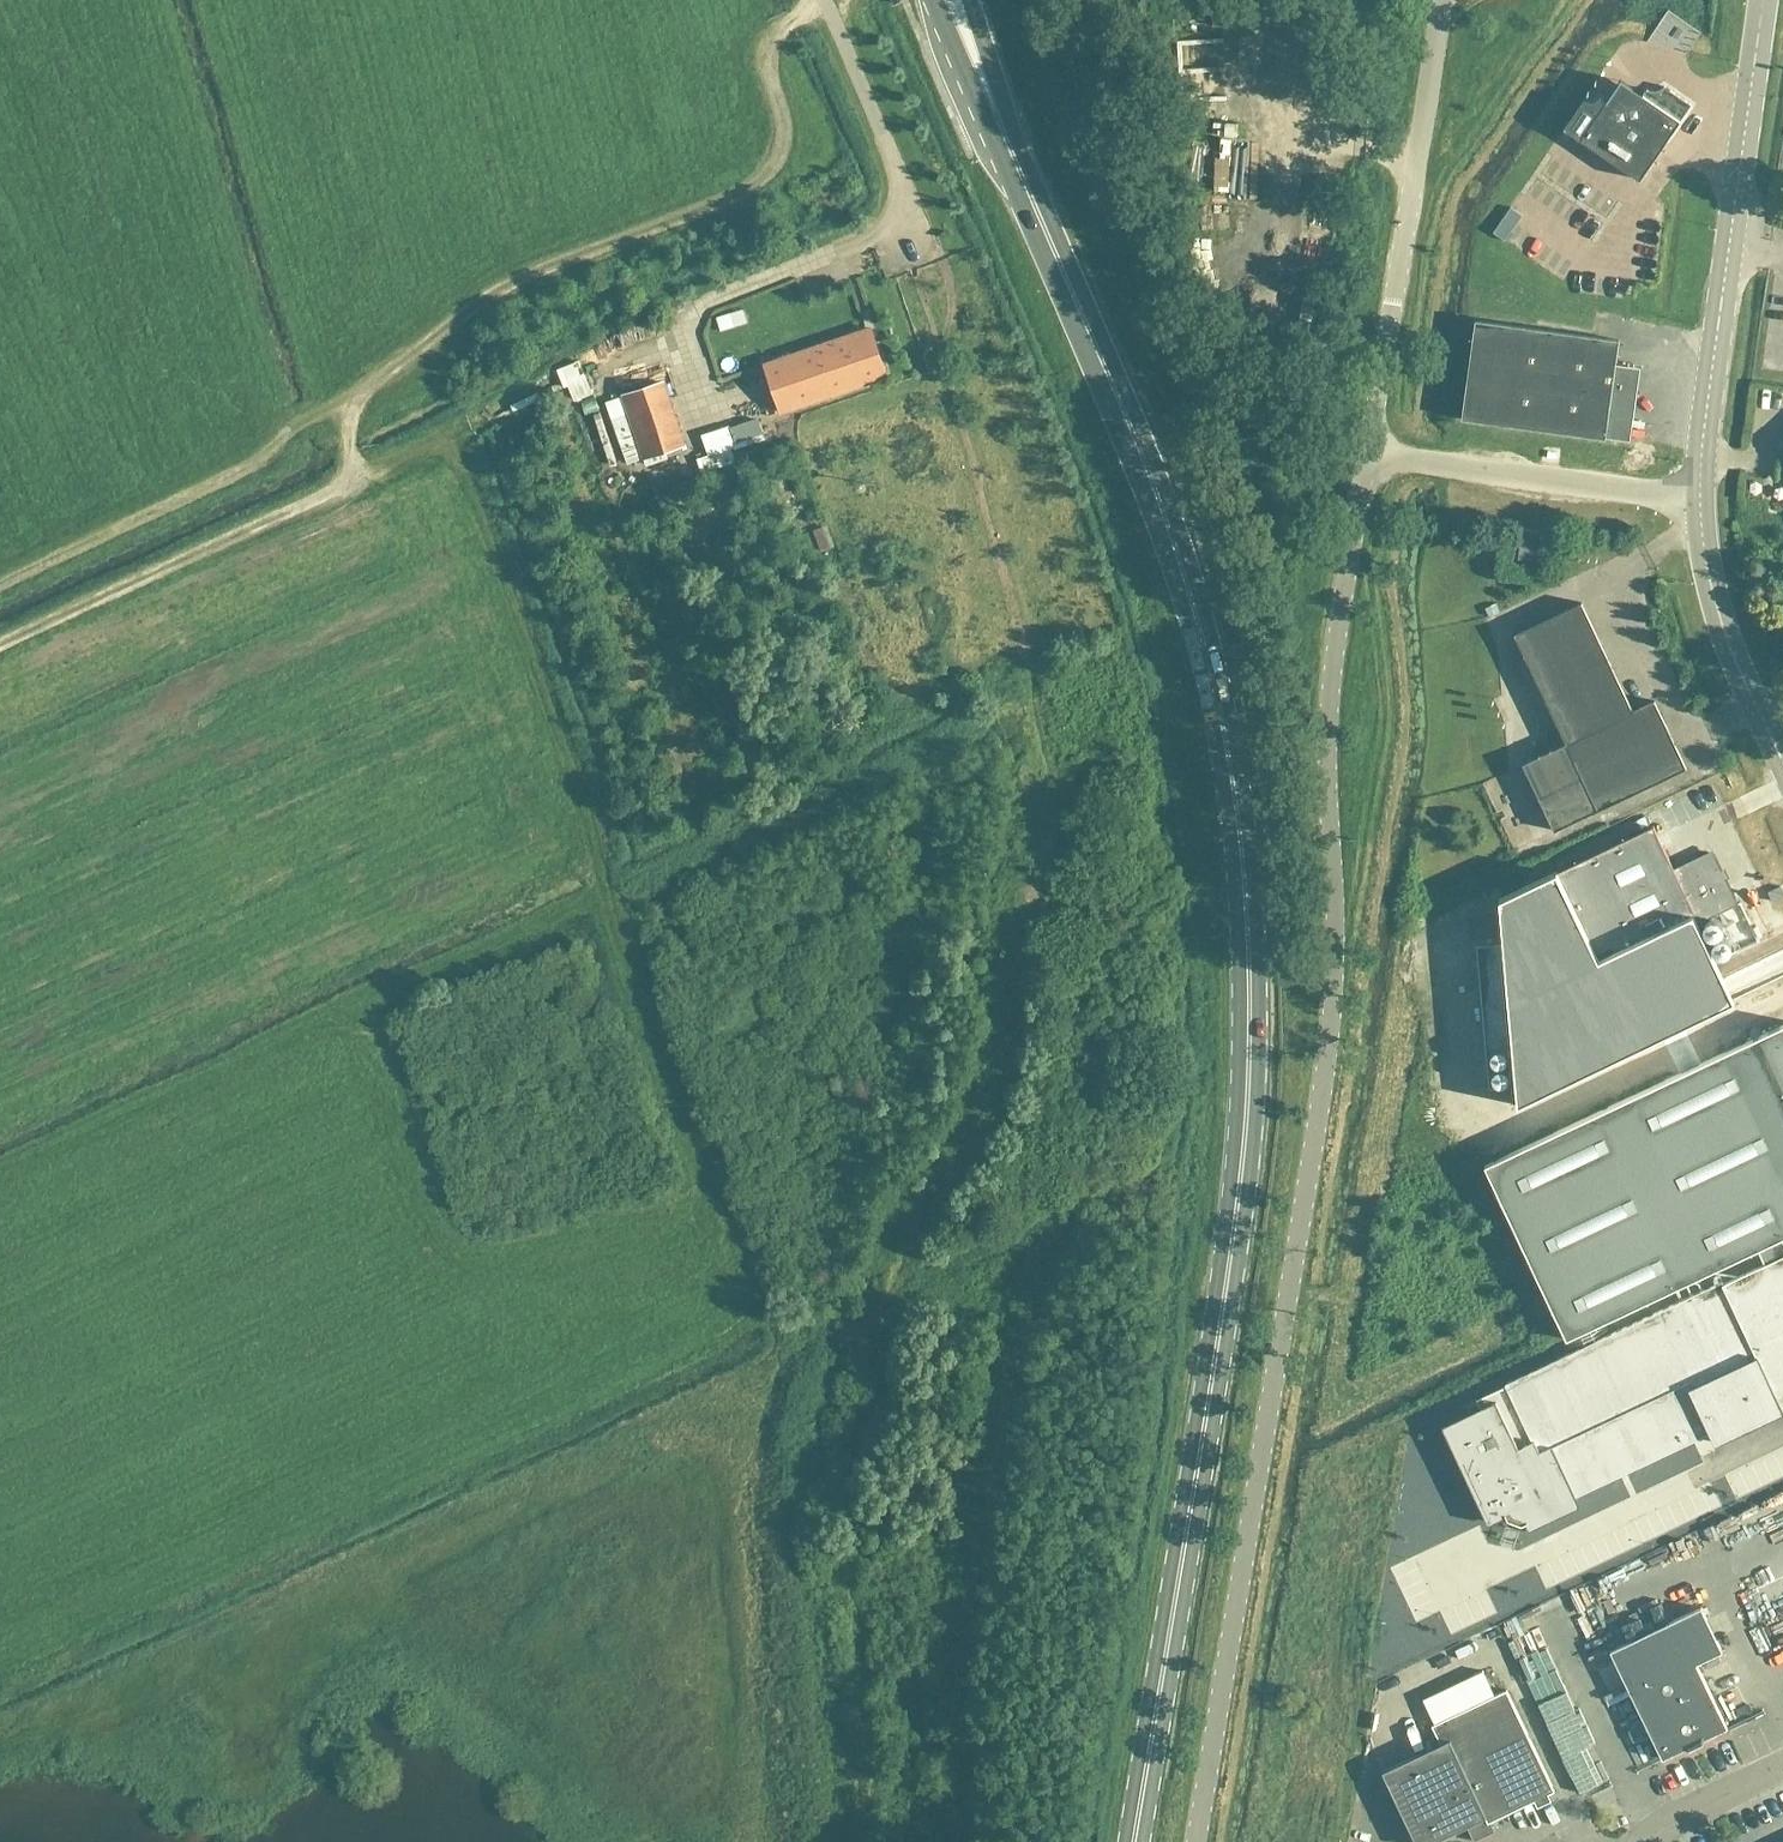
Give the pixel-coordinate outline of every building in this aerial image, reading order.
[(1257,25),(1256,0),(1252,0),(1211,2),(1212,27),(1257,25)] [(1690,106),(1663,87),(1662,89),(1660,90),(1658,92),(1656,92),(1654,93),(1652,93),(1650,92),(1648,92),(1646,91),(1642,96),(1620,81),(1605,103),(1600,99),(1598,101),(1596,103),(1595,104),(1592,104),(1590,105),(1588,105),(1586,105),(1584,104),(1582,103),(1564,130),(1639,181),(1690,106)] [(1627,370),(1614,368),(1618,341),(1474,322),(1460,420),(1604,441),(1604,440),(1629,443),(1632,419),(1627,412),(1632,376),(1627,370)] [(879,358),(874,360),(864,332),(763,367),(764,369),(780,414),(886,378),(879,358)] [(621,397),(642,462),(679,449),(658,384),(641,390),(621,397)] [(1499,613),(1499,611),(1495,604),(1484,609),(1488,618),(1493,615),(1499,613)] [(1513,636),(1565,744),(1521,765),(1554,832),(1686,769),(1654,701),(1632,712),(1580,604),(1513,636)] [(1556,873),(1598,961),(1664,929),(1668,938),(1697,924),(1733,907),(1736,901),(1714,856),(1707,853),(1673,870),(1653,827),(1556,873)] [(1544,866),(1500,886),(1512,913),(1557,892),(1544,866)] [(1480,874),(1465,881),(1472,894),(1486,887),(1480,874)] [(1484,1167),(1556,1319),(1566,1340),(1757,1250),(1782,1238),(1782,1026),(1513,1153),(1484,1167)] [(1443,1428),(1488,1523),(1504,1516),(1507,1521),(1521,1526),(1526,1523),(1529,1529),(1578,1506),(1574,1497),(1710,1433),(1715,1444),(1782,1413),(1781,1412),(1782,1412),(1782,1241),(1782,1238),(1757,1250),(1764,1265),(1723,1285),(1722,1282),(1665,1309),(1657,1312),(1506,1384),(1505,1385),(1505,1387),(1492,1393),(1491,1393),(1496,1403),(1443,1428)] [(1662,1760),(1726,1729),(1696,1665),(1722,1653),(1700,1608),(1609,1652),(1662,1760)] [(1554,1793),(1505,1691),(1431,1727),(1440,1746),(1382,1773),(1415,1841),(1434,1841),(1466,1827),(1473,1841),(1474,1841),(1494,1833),(1489,1823),(1554,1793)]
